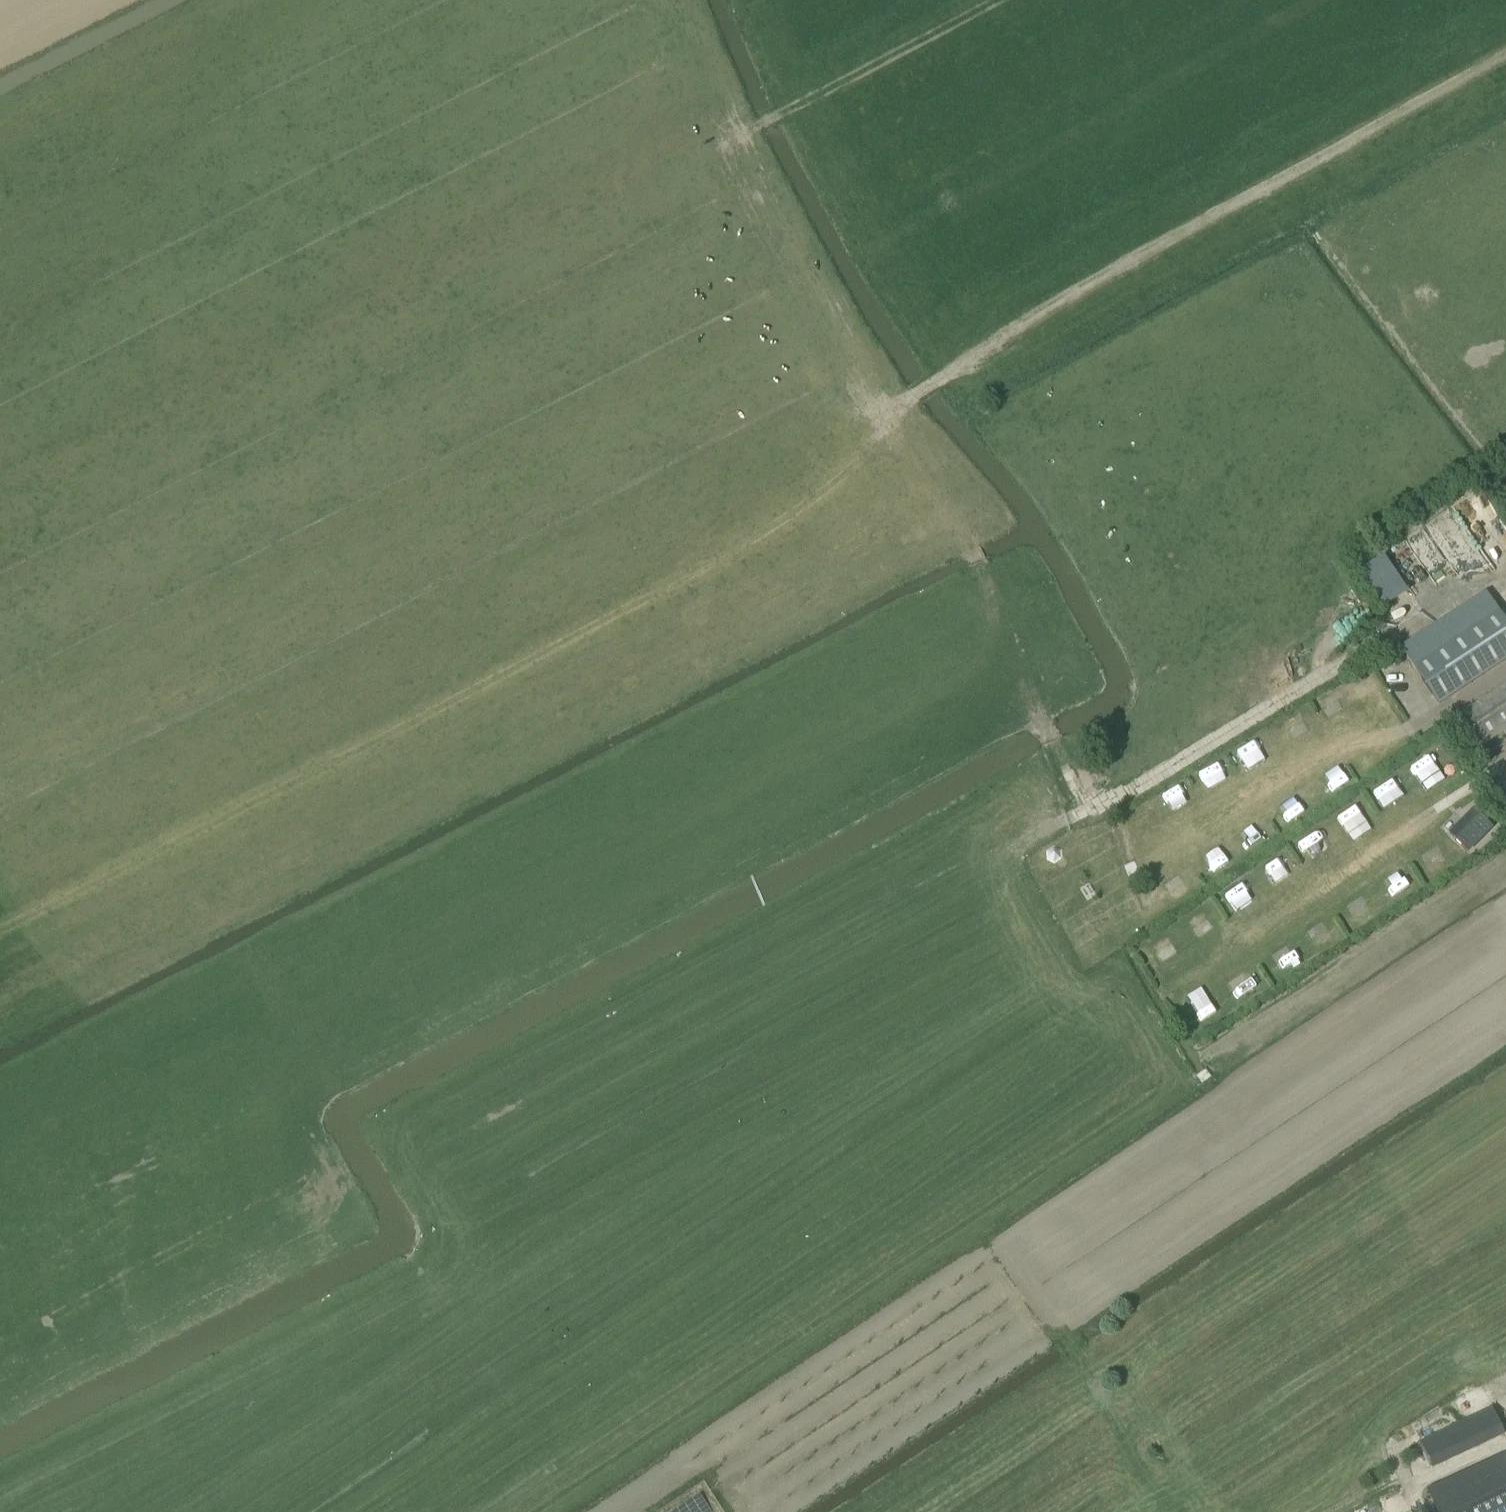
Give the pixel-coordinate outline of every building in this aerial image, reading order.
[(1486,592),(1400,648),(1439,707),(1505,662),(1505,622),(1486,592)] [(1505,734),(1505,683),(1454,717),(1476,752),(1505,733),(1505,734)] [(1431,756),(1413,768),(1423,783),(1441,771),(1431,756)] [(1357,805),(1339,819),(1356,841),(1374,828),(1357,805)] [(1464,828),(1454,838),(1467,851),(1491,826),(1472,809),(1459,823),(1464,828)] [(1316,865),(1334,858),(1324,833),(1307,840),(1316,865)] [(1216,874),(1233,863),(1217,839),(1200,850),(1216,874)] [(1275,881),(1291,871),(1284,859),(1267,869),(1275,881)] [(1396,894),(1411,886),(1404,872),(1389,879),(1396,894)] [(1152,946),(1162,963),(1181,951),(1170,934),(1152,946)] [(1196,1007),(1205,1022),(1220,1012),(1211,997),(1196,1007)] [(1419,1443),(1432,1471),(1505,1437),(1492,1409),(1419,1443)] [(1427,1490),(1437,1511),(1505,1511),(1505,1453),(1427,1490)]
